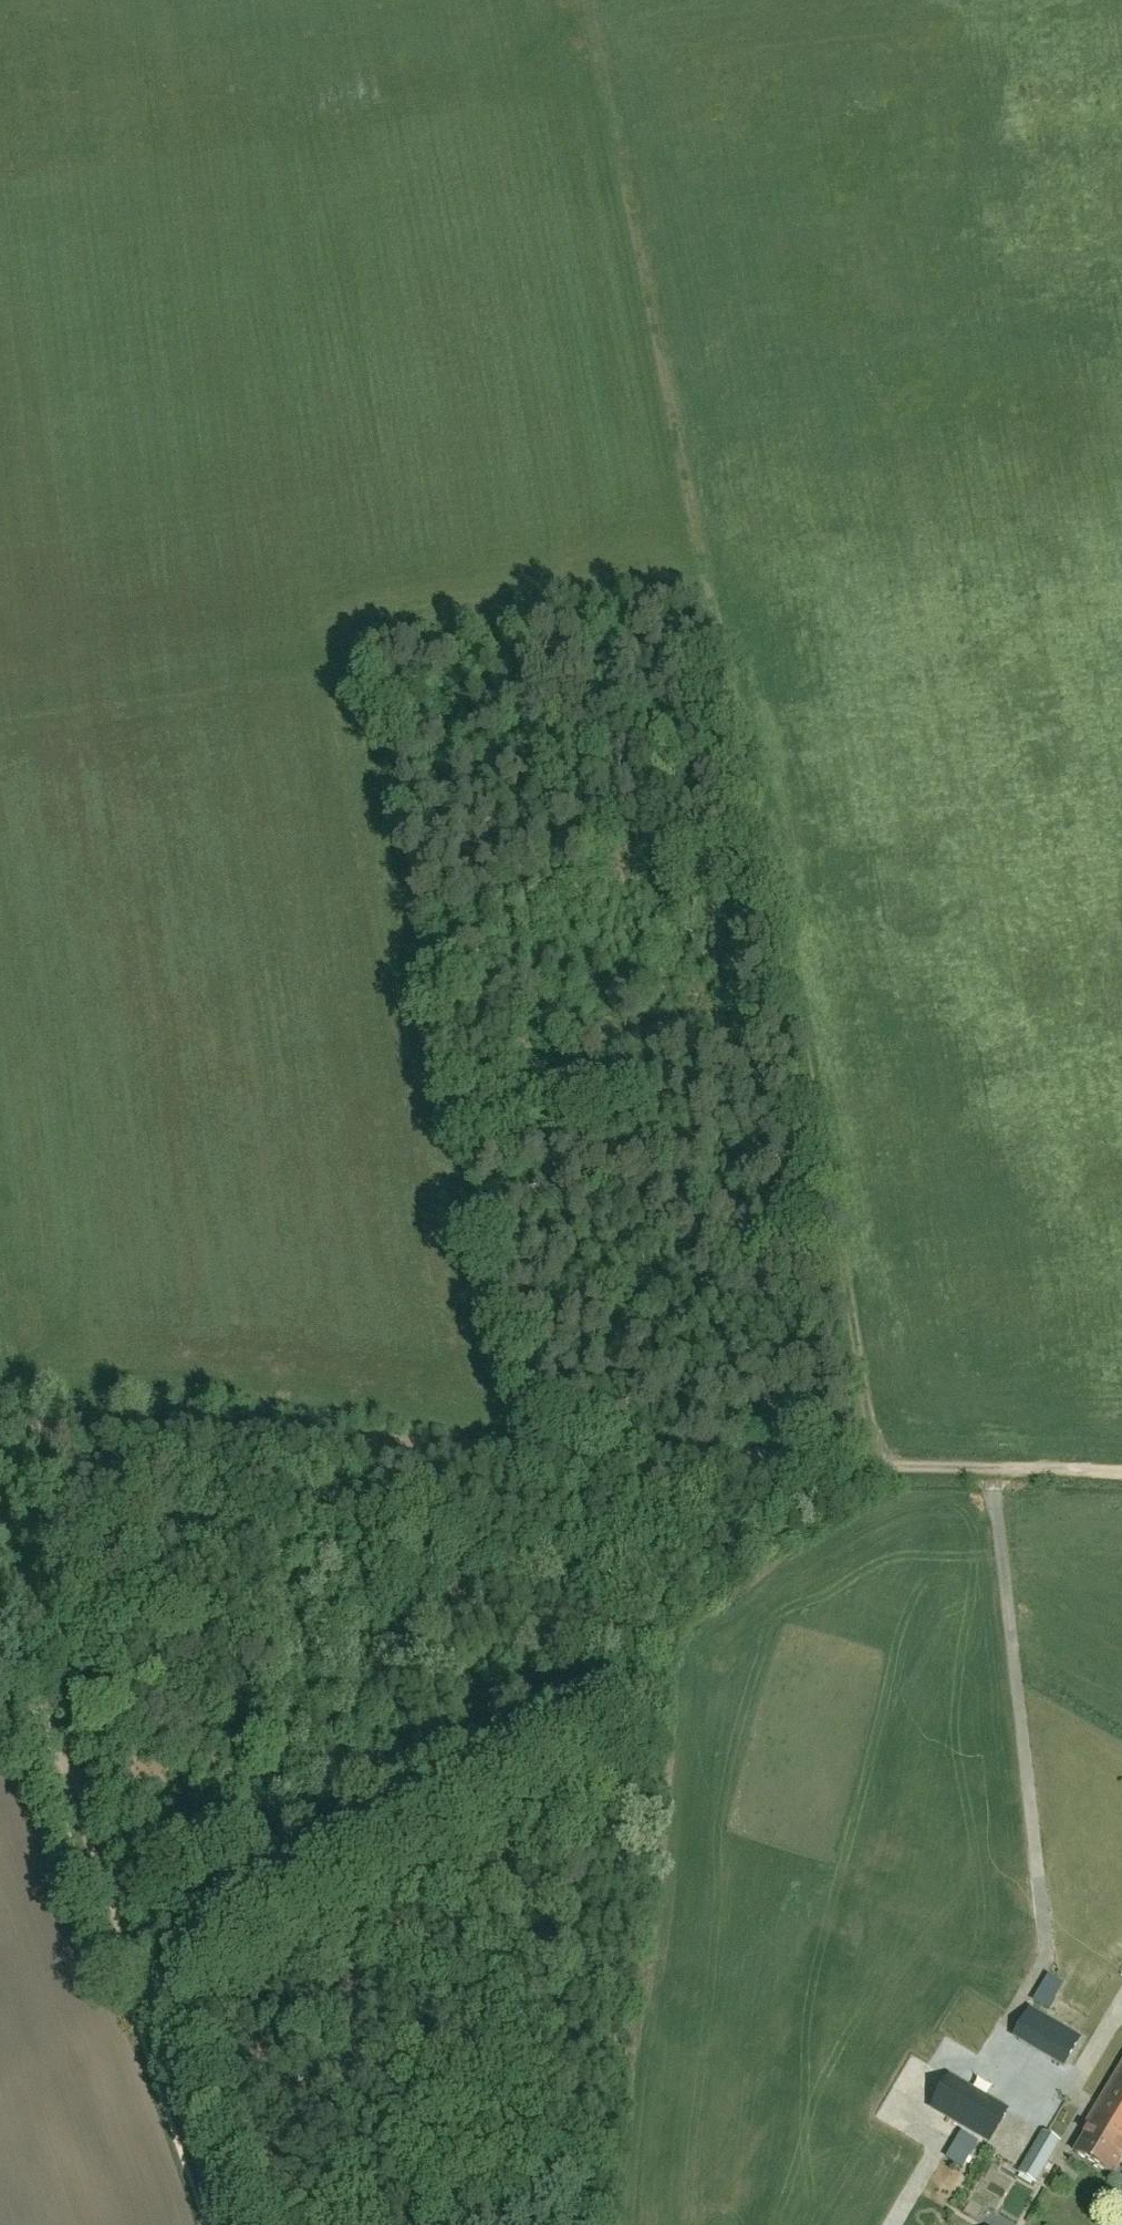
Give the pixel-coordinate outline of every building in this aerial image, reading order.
[(1049,2011),(1055,2000),(1042,1992),(1035,2003),(1049,2011)] [(1031,2011),(1017,2034),(1053,2056),(1051,2059),(1064,2067),(1080,2040),(1031,2011)] [(1085,2128),(1089,2130),(1074,2153),(1110,2175),(1121,2156),(1121,2066),(1085,2128)] [(950,2079),(932,2109),(990,2143),(1008,2113),(950,2079)] [(1038,2146),(1021,2175),(1036,2184),(1053,2155),(1059,2144),(1044,2135),(1038,2146)]
